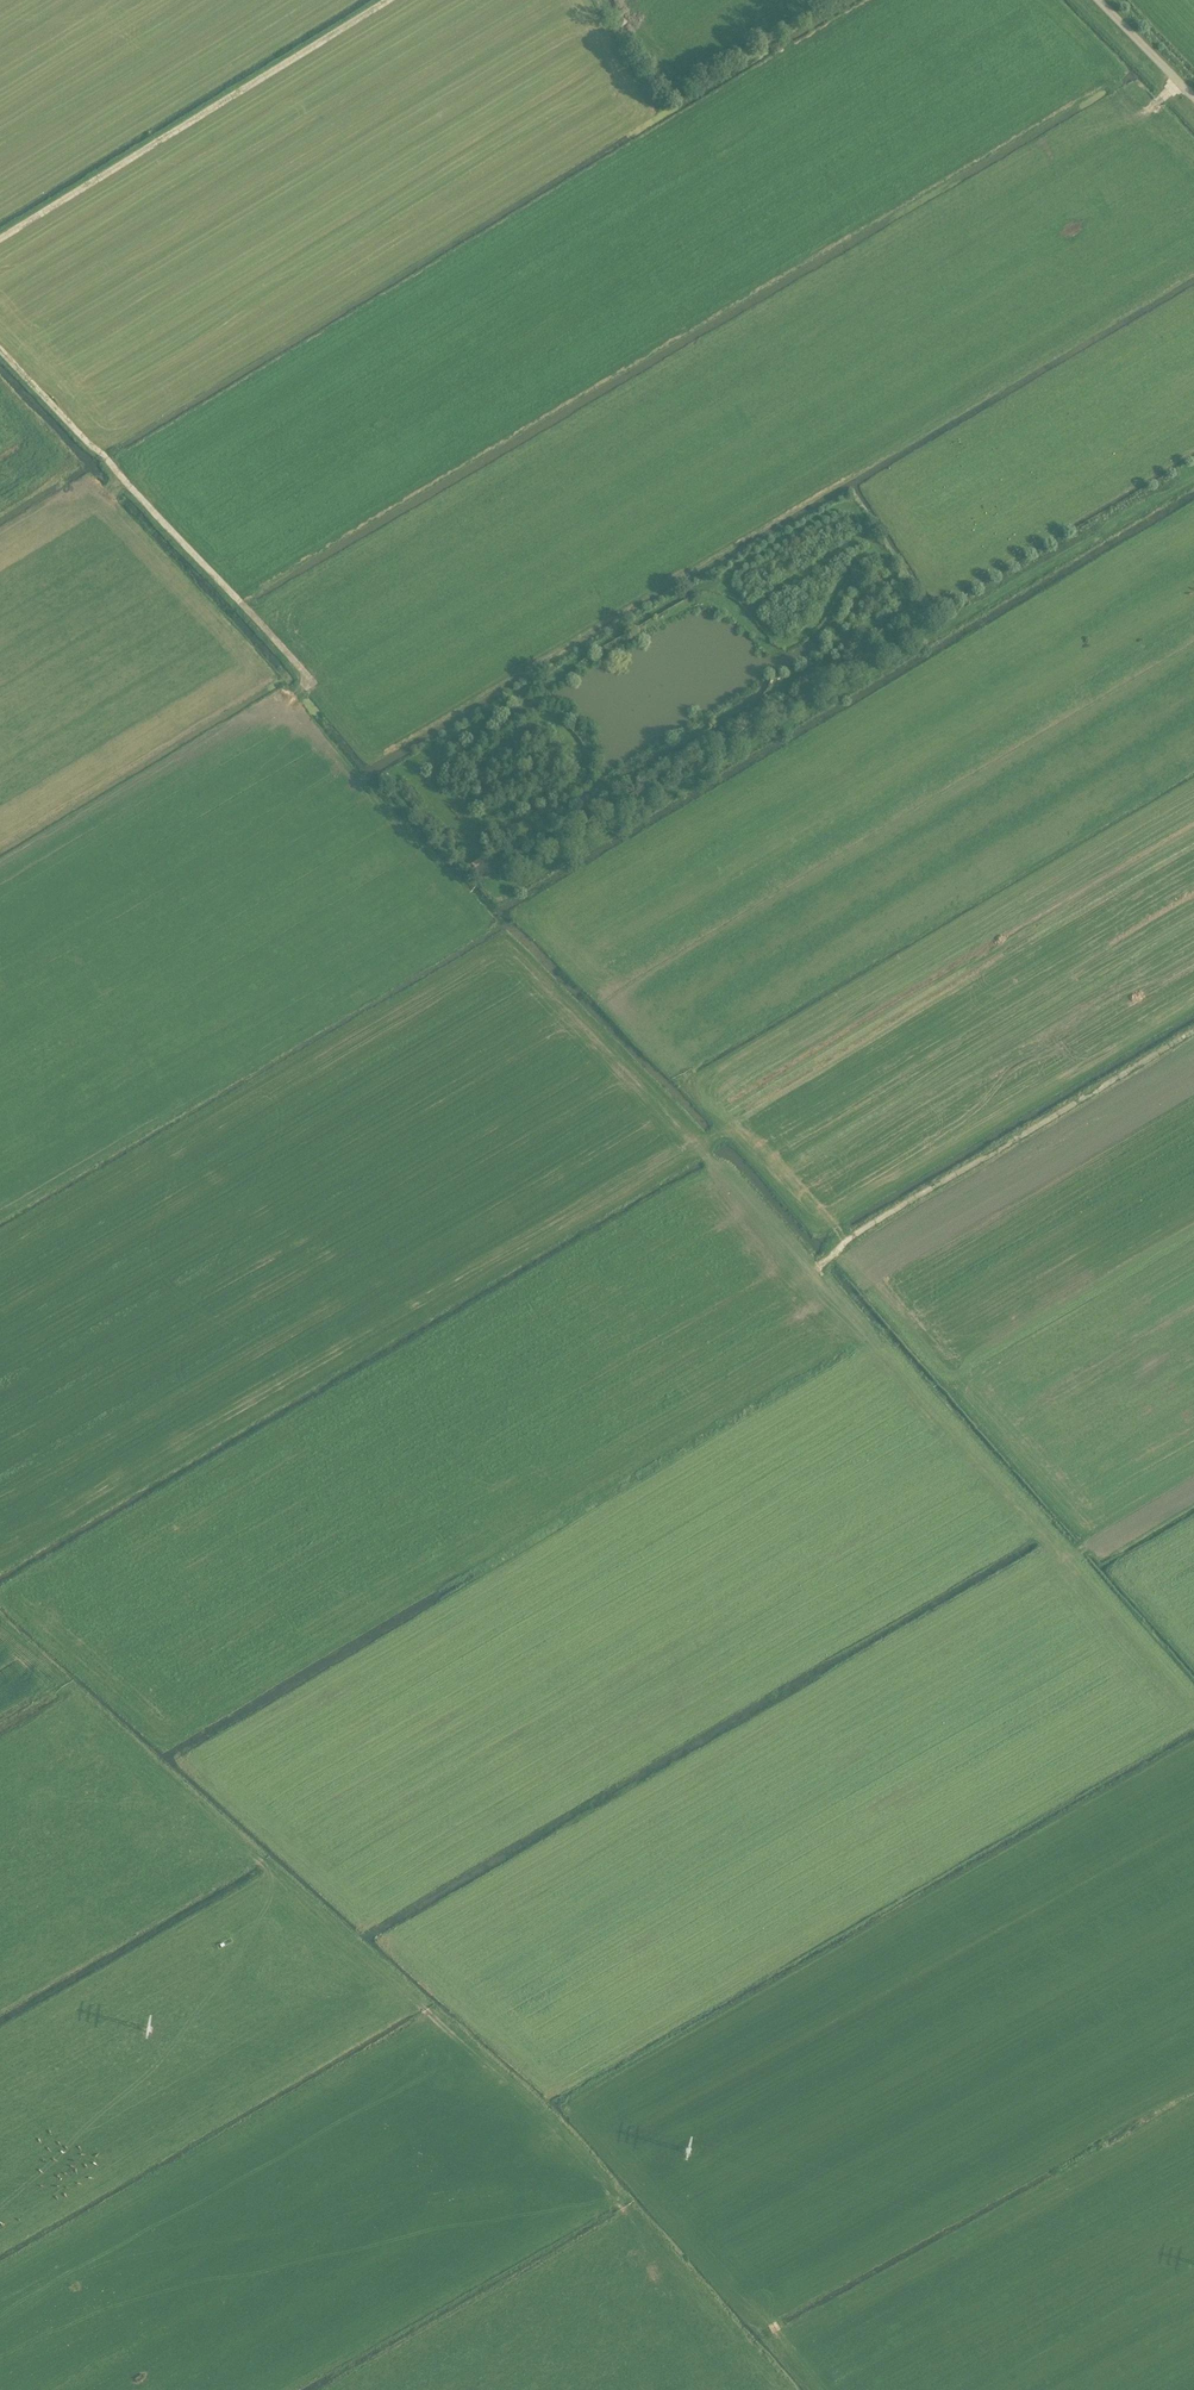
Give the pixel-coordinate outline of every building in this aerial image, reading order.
[(478,871),(487,866),(482,857),(473,862),(478,871)]
